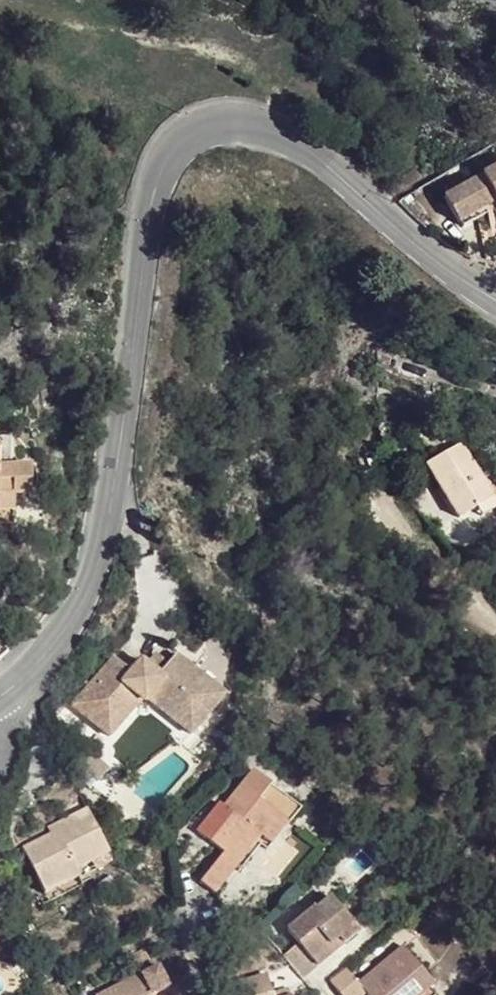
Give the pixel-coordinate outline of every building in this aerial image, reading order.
[(488,125),(423,164),(435,183),(448,175),(451,180),(471,169),(469,165),(475,162),(477,165),(487,183),(495,178),(495,136),(495,137),(488,125)] [(448,175),(435,183),(438,189),(451,180),(448,175)] [(495,491),(495,484),(481,464),(463,438),(429,462),(464,515),(476,506),(495,491)] [(34,477),(34,462),(7,460),(6,476),(34,477)] [(34,477),(6,476),(0,476),(0,538),(12,538),(13,507),(31,508),(32,506),(50,507),(68,508),(69,477),(34,477)] [(476,506),(483,516),(495,507),(495,491),(476,506)] [(113,676),(92,699),(121,726),(137,709),(146,716),(164,696),(172,696),(198,720),(204,715),(217,726),(247,693),(199,649),(188,662),(178,673),(167,662),(162,657),(151,668),(135,653),(113,676)] [(177,652),(167,662),(178,673),(188,662),(177,652)] [(137,709),(121,726),(130,733),(146,716),(137,709)] [(204,715),(198,720),(210,732),(217,726),(204,715)] [(243,801),(218,830),(242,850),(251,840),(258,846),(266,852),(279,836),(286,840),(304,818),(279,799),(294,783),(275,769),(247,804),(243,801)] [(63,832),(58,835),(75,870),(108,853),(87,808),(58,822),(63,832)] [(36,840),(22,848),(43,895),(79,879),(75,870),(58,835),(52,838),(51,833),(36,840)] [(240,856),(219,882),(232,893),(253,867),(240,856)] [(329,896),(285,930),(296,943),(281,957),(301,979),(316,967),(359,933),(329,896)] [(166,947),(154,952),(159,965),(171,959),(166,947)] [(9,963),(3,955),(0,949),(0,969),(9,963)] [(330,982),(339,994),(340,994),(362,994),(364,994),(365,994),(430,994),(426,990),(430,987),(401,949),(356,984),(346,971),(330,982)] [(92,994),(150,994),(166,985),(155,965),(92,994)] [(234,983),(238,994),(289,994),(287,989),(270,994),(264,975),(234,983)]
